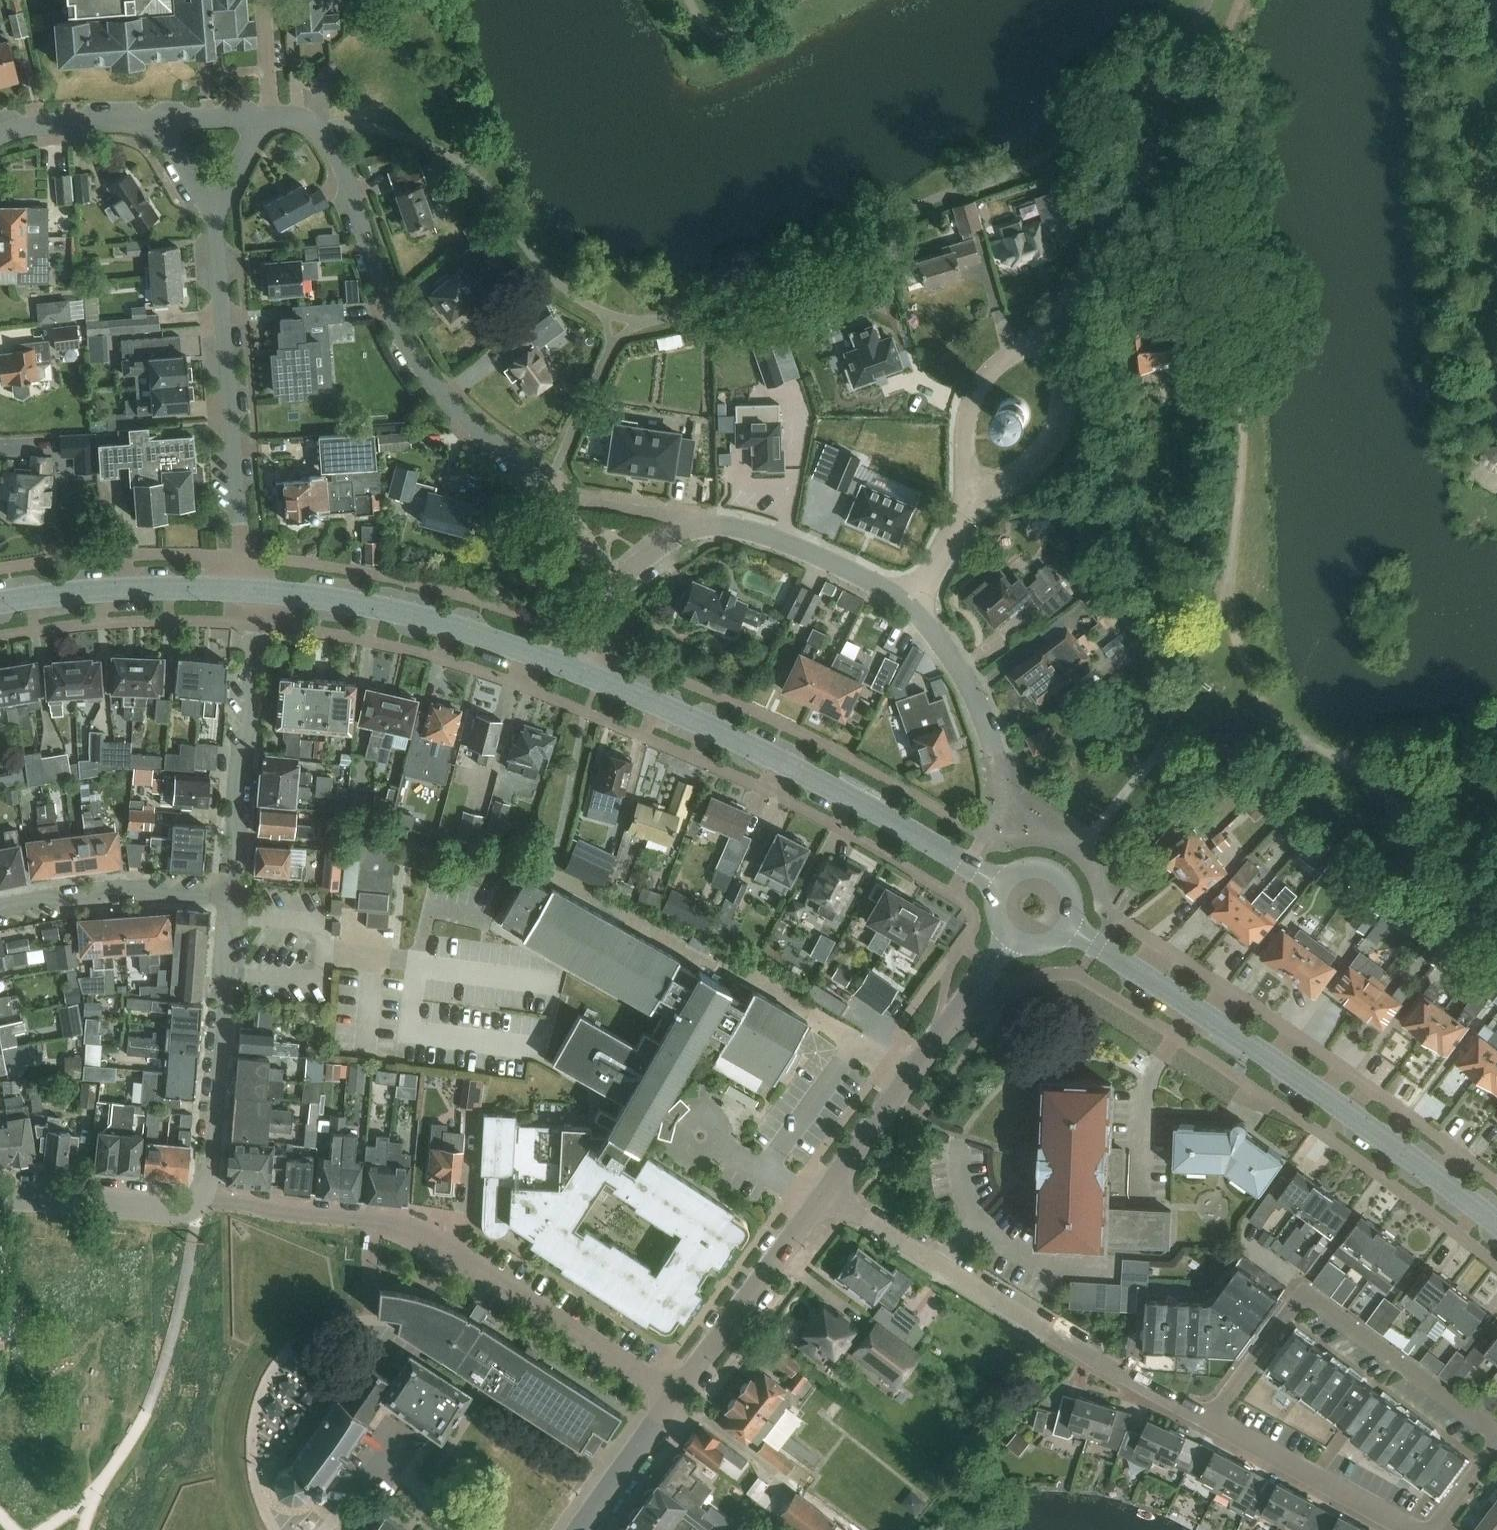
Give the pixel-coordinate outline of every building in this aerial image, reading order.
[(19,0),(7,0),(10,13),(21,10),(19,0)] [(55,23),(58,64),(111,60),(112,66),(142,63),(141,58),(212,52),(212,46),(254,43),(252,20),(245,20),(244,0),(174,0),(175,14),(136,17),(134,0),(66,0),(68,22),(57,23),(55,23)] [(299,19),(296,19),(297,39),(307,39),(311,39),(311,38),(320,38),(320,33),(328,33),(327,26),(337,26),(336,14),(335,14),(335,8),(331,9),(331,0),(297,0),(299,19)] [(28,36),(22,12),(8,15),(14,39),(28,36)] [(3,33),(0,33),(0,85),(18,80),(7,40),(5,40),(3,33)] [(424,177),(418,162),(387,174),(392,188),(400,185),(403,192),(395,195),(407,230),(432,221),(420,186),(415,187),(412,181),(424,177)] [(89,202),(87,173),(73,174),(76,203),(89,202)] [(137,190),(126,174),(109,186),(119,200),(105,209),(112,220),(120,214),(124,220),(130,217),(139,230),(156,219),(147,205),(149,204),(139,189),(137,190)] [(72,203),(70,175),(54,177),(56,204),(72,203)] [(308,196),(303,186),(265,206),(278,229),(291,222),(292,224),(293,224),(292,222),(315,209),(316,211),(327,205),(320,191),(310,197),(309,195),(308,196)] [(980,227),(973,202),(953,208),(960,233),(963,242),(943,248),(945,254),(917,262),(905,266),(903,275),(906,284),(922,279),(925,287),(929,286),(931,288),(939,286),(940,283),(959,277),(956,267),(977,261),(971,239),(968,231),(980,227)] [(1064,204),(1043,210),(1050,233),(1061,230),(1057,219),(1067,216),(1064,204)] [(47,237),(47,219),(47,208),(29,208),(29,207),(0,207),(0,237),(47,237)] [(1050,257),(1038,223),(1020,229),(1024,241),(1006,247),(1007,250),(1004,251),(1000,255),(1002,261),(1008,262),(1011,261),(1012,264),(1030,258),(1032,264),(1050,257)] [(0,237),(0,269),(11,270),(11,271),(19,271),(19,283),(47,283),(47,237),(0,237)] [(140,256),(139,244),(126,244),(127,256),(140,256)] [(488,265),(472,245),(451,262),(459,271),(430,294),(438,304),(436,305),(448,319),(465,305),(468,309),(481,298),(468,282),(488,265)] [(148,249),(150,275),(179,273),(178,260),(179,260),(179,251),(177,251),(177,246),(148,249)] [(340,260),(339,246),(304,249),(305,263),(300,263),(300,262),(265,265),(267,280),(265,281),(266,292),(268,293),(268,296),(289,294),(290,297),(297,296),(297,293),(303,293),(301,279),(317,278),(316,262),(340,260)] [(179,273),(150,275),(152,303),(153,303),(154,307),(168,306),(167,301),(181,300),(181,296),(182,296),(181,287),(180,287),(179,273)] [(103,298),(76,299),(77,319),(104,318),(103,298)] [(69,320),(67,302),(37,305),(39,323),(69,320)] [(343,321),(342,303),(292,307),(293,318),(281,319),(281,332),(278,332),(280,355),(273,356),(276,391),(283,390),(283,398),(303,397),(303,390),(313,389),(311,354),(319,353),(318,341),(304,342),(303,324),(343,321)] [(510,365),(503,370),(511,382),(517,377),(520,382),(521,381),(530,394),(553,377),(543,362),(546,360),(535,346),(534,346),(528,338),(555,318),(544,303),(510,327),(518,338),(513,342),(523,355),(509,365),(510,365)] [(146,317),(145,307),(131,308),(132,318),(86,322),(87,336),(159,330),(157,316),(146,317)] [(79,348),(77,326),(53,328),(55,350),(79,348)] [(857,349),(846,353),(850,366),(846,368),(853,387),(876,379),(874,375),(901,366),(891,337),(879,341),(874,326),(852,334),(857,349)] [(1188,337),(1187,331),(1130,337),(1133,363),(1138,367),(1145,366),(1150,361),(1156,367),(1168,365),(1173,358),(1178,363),(1186,362),(1190,356),(1189,347),(1195,346),(1197,344),(1196,338),(1194,336),(1188,337)] [(115,346),(114,334),(87,337),(88,352),(103,351),(103,347),(115,346)] [(134,373),(135,386),(187,382),(185,355),(178,356),(176,337),(180,337),(179,336),(120,341),(123,374),(134,373)] [(47,342),(28,345),(29,350),(14,352),(14,354),(0,355),(0,373),(1,383),(13,382),(15,394),(22,397),(28,393),(27,381),(38,380),(36,363),(49,362),(47,342)] [(770,345),(754,350),(767,388),(783,382),(770,345)] [(95,431),(120,429),(133,428),(132,414),(152,412),(152,413),(189,410),(187,382),(135,386),(136,400),(125,400),(126,414),(94,415),(95,431)] [(997,414),(997,415),(997,416),(997,417),(997,418),(997,419),(998,419),(998,420),(998,421),(999,422),(1000,423),(1000,424),(1001,424),(1001,425),(1002,425),(1002,426),(1003,426),(1003,427),(1004,427),(1005,428),(1006,428),(1007,429),(1008,429),(1009,429),(1010,429),(1010,430),(1011,430),(1012,430),(1013,430),(1014,430),(1015,430),(1015,429),(1016,429),(1017,429),(1018,429),(1019,428),(1020,428),(1021,427),(1022,427),(1022,426),(1023,426),(1023,425),(1024,425),(1024,424),(1025,424),(1025,423),(1026,422),(1026,421),(1027,421),(1027,420),(1027,419),(1028,418),(1028,417),(1028,416),(1028,415),(1028,414),(1028,413),(1028,412),(1028,411),(1028,410),(1027,410),(1027,409),(1027,408),(1026,407),(1026,406),(1025,405),(1025,404),(1024,404),(1024,403),(1023,403),(1023,402),(1022,402),(1022,401),(1021,401),(1020,400),(1019,400),(1018,400),(1018,399),(1017,399),(1016,399),(1015,399),(1014,398),(1013,398),(1012,398),(1011,398),(1010,399),(1009,399),(1008,399),(1007,399),(1007,400),(1006,400),(1005,400),(1004,401),(1003,401),(1003,402),(1002,402),(1002,403),(1001,403),(1001,404),(1000,404),(1000,405),(999,406),(999,407),(998,407),(998,408),(998,409),(997,409),(997,410),(997,411),(997,412),(997,413),(997,414)] [(782,413),(738,415),(740,457),(756,456),(757,479),(771,478),(771,480),(787,479),(787,462),(784,463),(782,413)] [(621,419),(620,425),(618,425),(615,424),(614,427),(615,427),(609,464),(608,467),(611,468),(611,467),(632,470),(631,477),(647,479),(648,473),(669,476),(672,477),(672,474),(672,472),(688,474),(693,441),(677,438),(678,436),(678,433),(676,433),(675,433),(633,427),(634,421),(621,419)] [(133,429),(133,428),(120,429),(121,435),(119,435),(120,443),(99,445),(101,476),(117,475),(116,465),(129,464),(130,483),(127,483),(128,496),(133,501),(135,501),(137,520),(166,518),(165,507),(193,505),(191,482),(201,481),(200,457),(193,457),(192,436),(147,439),(147,428),(133,429)] [(410,449),(409,432),(374,435),(375,451),(410,449)] [(277,501),(284,500),(371,494),(380,493),(378,465),(375,465),(373,433),(318,437),(320,466),(332,465),(333,471),(351,470),(352,480),(326,482),(325,475),(308,476),(308,480),(276,482),(277,501)] [(94,435),(62,436),(63,455),(76,455),(77,471),(96,470),(94,435)] [(840,450),(826,482),(845,491),(859,458),(840,450)] [(49,458),(32,456),(30,474),(12,472),(11,473),(2,472),(0,496),(9,497),(8,517),(11,517),(16,518),(20,519),(24,518),(44,519),(45,504),(48,504),(49,500),(50,500),(51,494),(49,493),(49,489),(50,476),(48,476),(49,458)] [(398,467),(397,467),(389,495),(391,496),(391,495),(407,499),(407,500),(408,500),(410,495),(427,500),(421,523),(422,523),(461,533),(463,534),(467,517),(468,518),(469,514),(468,514),(471,504),(469,503),(434,493),(436,487),(435,487),(413,482),(416,472),(415,471),(414,472),(398,467)] [(861,485),(846,521),(898,542),(913,507),(861,485)] [(373,513),(371,494),(284,500),(285,521),(291,520),(292,521),(292,522),(292,523),(293,524),(295,525),(296,526),(297,526),(298,526),(300,526),(300,525),(301,525),(302,524),(303,523),(303,522),(304,521),(304,519),(328,518),(328,512),(354,511),(354,515),(373,513)] [(1061,585),(1046,567),(1037,574),(1040,577),(1028,588),(1015,573),(1007,581),(999,572),(988,582),(987,580),(966,597),(974,607),(978,604),(995,624),(1011,611),(1012,613),(1021,605),(1019,604),(1035,590),(1044,600),(1061,585)] [(837,586),(827,581),(822,591),(832,596),(837,586)] [(793,619),(808,589),(795,583),(781,613),(793,619)] [(720,595),(693,584),(680,614),(697,621),(698,619),(732,633),(739,619),(756,626),(761,612),(733,600),(735,596),(722,590),(720,595)] [(1119,605),(1102,584),(1082,599),(1098,621),(1119,605)] [(1072,597),(1062,586),(1044,601),(1054,612),(1072,597)] [(821,595),(808,589),(793,619),(807,625),(821,595)] [(808,702),(812,704),(829,669),(812,661),(825,634),(812,628),(799,654),(782,689),(799,697),(800,700),(806,703),(808,702)] [(1089,657),(1068,629),(1045,646),(1045,645),(1007,674),(1022,693),(1027,689),(1029,691),(1030,690),(1040,702),(1070,679),(1067,674),(1089,657)] [(837,652),(829,669),(822,682),(812,704),(816,706),(816,708),(823,711),(825,710),(842,718),(859,683),(867,666),(837,652)] [(124,719),(133,719),(136,660),(127,659),(127,658),(126,658),(123,655),(115,654),(112,657),(110,657),(109,691),(123,692),(122,704),(125,704),(124,719)] [(136,660),(133,719),(142,719),(142,705),(145,706),(145,705),(145,693),(159,693),(161,659),(159,659),(159,656),(145,655),(145,658),(143,658),(143,660),(136,660)] [(887,656),(872,686),(885,693),(900,663),(887,656)] [(83,657),(71,658),(74,695),(88,694),(88,700),(100,699),(99,684),(100,684),(98,659),(95,659),(95,662),(90,662),(90,659),(86,660),(83,657)] [(181,713),(197,715),(202,660),(199,660),(198,662),(194,662),(195,659),(178,657),(174,694),(183,695),(181,713)] [(60,696),(74,695),(71,658),(60,659),(57,662),(53,662),(54,665),(48,665),(48,662),(45,663),(47,688),(48,687),(49,703),(50,703),(50,711),(51,711),(52,715),(62,715),(60,696)] [(9,668),(15,706),(26,704),(25,699),(39,696),(34,663),(32,663),(28,660),(21,662),(19,665),(17,665),(17,667),(9,668)] [(202,660),(197,715),(215,716),(217,698),(225,699),(227,681),(225,681),(226,671),(227,662),(210,660),(209,663),(205,663),(205,661),(202,660)] [(915,668),(903,661),(890,685),(895,701),(910,745),(914,743),(923,769),(926,769),(927,772),(939,767),(938,764),(952,759),(946,743),(957,740),(942,698),(928,703),(923,691),(907,696),(904,688),(915,668)] [(16,711),(15,706),(9,668),(1,669),(1,668),(0,668),(0,703),(3,702),(4,708),(6,707),(10,728),(19,727),(19,726),(16,711)] [(299,739),(300,728),(304,679),(279,677),(275,726),(285,727),(284,738),(288,744),(287,755),(298,756),(299,739)] [(300,728),(325,730),(329,681),(304,679),(300,728)] [(354,683),(329,681),(325,730),(350,733),(354,683)] [(368,754),(378,756),(393,695),(383,692),(383,691),(367,687),(366,689),(358,723),(373,726),(371,732),(373,732),(368,754)] [(378,756),(385,758),(388,747),(389,748),(393,731),(408,734),(416,700),(415,700),(416,698),(399,694),(399,696),(393,695),(378,756)] [(169,700),(156,699),(154,721),(167,722),(169,700)] [(407,751),(402,772),(422,777),(425,764),(431,758),(445,762),(450,742),(455,726),(457,726),(459,720),(456,720),(459,711),(455,710),(455,709),(449,708),(444,707),(443,705),(437,703),(435,704),(431,703),(429,713),(418,710),(407,751)] [(16,711),(19,726),(30,724),(27,709),(16,711)] [(487,717),(482,715),(479,716),(475,716),(468,746),(480,749),(476,763),(485,765),(488,756),(492,757),(501,720),(499,720),(492,718),(492,720),(489,719),(487,717)] [(510,758),(507,768),(522,773),(521,774),(532,777),(540,753),(547,755),(552,738),(540,734),(540,732),(523,726),(517,744),(515,743),(514,742),(509,758),(510,758)] [(1056,743),(1049,727),(1027,737),(1035,753),(1056,743)] [(91,775),(101,773),(102,741),(102,731),(89,731),(88,762),(91,762),(91,775)] [(299,739),(298,756),(310,757),(311,740),(299,739)] [(102,741),(101,773),(114,770),(115,741),(102,741)] [(331,741),(322,741),(320,758),(329,759),(331,741)] [(195,747),(192,771),(193,771),(193,767),(214,769),(216,745),(196,743),(195,747)] [(165,769),(192,771),(195,747),(179,745),(178,755),(166,754),(165,769)] [(53,755),(57,781),(78,777),(75,763),(69,764),(67,752),(53,755)] [(161,755),(130,753),(129,769),(160,771),(161,755)] [(632,761),(603,754),(598,775),(594,774),(591,786),(587,802),(599,805),(601,799),(619,803),(616,813),(618,813),(622,794),(623,795),(632,761)] [(44,783),(57,781),(53,755),(39,758),(44,783)] [(265,757),(262,756),(262,759),(260,779),(309,783),(310,773),(296,772),(297,760),(265,756),(265,757)] [(187,775),(174,774),(174,778),(162,777),(160,805),(191,807),(191,804),(207,805),(208,799),(210,799),(211,788),(208,788),(209,781),(212,781),(213,779),(209,779),(187,777),(187,775)] [(315,786),(331,787),(332,777),(316,776),(315,786)] [(89,804),(86,779),(78,780),(81,805),(89,804)] [(692,786),(678,781),(667,812),(637,802),(627,830),(632,832),(631,835),(641,838),(643,836),(667,844),(673,829),(677,830),(692,786)] [(258,804),(260,804),(293,807),(294,796),(308,797),(309,787),(260,782),(258,804)] [(331,787),(315,786),(314,796),(330,797),(331,787)] [(370,794),(349,791),(346,811),(367,815),(370,794)] [(394,799),(374,794),(369,814),(389,819),(394,799)] [(714,870),(733,878),(750,838),(748,841),(738,836),(748,813),(710,797),(704,811),(702,810),(700,815),(702,815),(700,821),(730,834),(714,870)] [(508,804),(493,799),(484,831),(499,835),(508,804)] [(100,800),(90,802),(98,865),(105,864),(108,866),(119,865),(115,832),(103,833),(100,800)] [(142,801),(129,800),(127,828),(153,830),(154,806),(142,805),(142,801)] [(91,866),(98,865),(90,802),(90,804),(81,805),(85,835),(73,837),(77,870),(88,869),(91,866)] [(45,817),(44,804),(36,805),(37,817),(45,817)] [(295,808),(293,807),(260,804),(260,808),(258,810),(257,816),(259,818),(258,834),(292,838),(293,836),(313,838),(314,826),(294,824),(295,808)] [(393,808),(389,825),(409,830),(414,813),(393,808)] [(425,810),(413,821),(425,833),(437,822),(425,810)] [(483,816),(462,810),(455,839),(476,844),(483,816)] [(45,813),(46,818),(52,871),(59,870),(63,871),(73,870),(69,837),(58,839),(55,816),(53,817),(53,812),(45,813)] [(45,871),(52,871),(46,818),(37,819),(40,841),(28,842),(31,875),(42,874),(45,871)] [(150,836),(149,845),(204,849),(205,840),(204,840),(205,837),(206,834),(205,830),(205,825),(173,823),(171,837),(150,836)] [(323,850),(340,852),(343,827),(330,826),(329,834),(325,834),(323,850)] [(1177,876),(1210,850),(1193,828),(1160,854),(1177,876)] [(16,830),(4,832),(7,846),(6,846),(6,848),(0,849),(0,886),(2,888),(10,886),(12,883),(15,882),(14,881),(23,879),(23,881),(24,881),(20,858),(21,858),(16,830)] [(790,839),(776,832),(771,844),(766,841),(760,851),(765,854),(763,858),(764,858),(758,869),(759,869),(754,878),(771,887),(771,888),(784,895),(790,885),(788,884),(807,847),(804,846),(805,845),(803,842),(797,838),(793,838),(792,840),(790,839)] [(1210,850),(1177,876),(1194,897),(1227,872),(1214,855),(1229,843),(1221,833),(1212,840),(1217,845),(1210,850)] [(395,839),(360,836),(354,910),(366,911),(365,927),(387,929),(395,839)] [(1306,855),(1322,870),(1338,854),(1323,839),(1306,855)] [(204,849),(149,845),(126,843),(129,866),(140,867),(141,852),(148,852),(148,853),(170,855),(169,869),(202,872),(202,868),(203,864),(203,860),(203,857),(204,849)] [(254,852),(254,861),(288,864),(289,848),(257,845),(257,850),(254,852)] [(340,852),(323,850),(321,874),(338,876),(340,852)] [(573,853),(565,869),(602,887),(615,858),(603,853),(597,865),(573,853)] [(1230,928),(1251,903),(1240,894),(1261,869),(1249,859),(1213,900),(1218,905),(1210,914),(1218,921),(1219,919),(1230,928)] [(842,869),(825,860),(808,894),(822,901),(816,911),(831,919),(836,909),(843,912),(852,895),(847,892),(858,870),(845,864),(842,869)] [(288,864),(254,861),(253,865),(255,866),(254,877),(255,877),(256,877),(268,878),(268,873),(277,874),(277,876),(300,878),(301,865),(288,864)] [(1396,891),(1369,871),(1358,886),(1375,898),(1369,906),(1366,904),(1351,924),(1364,934),(1396,891)] [(652,1006),(663,1012),(702,1034),(720,1044),(717,1049),(773,1080),(806,1021),(751,990),(735,981),(729,991),(736,995),(735,998),(726,993),(728,988),(698,971),(695,975),(676,964),(678,960),(550,887),(548,891),(525,878),(512,901),(502,918),(499,924),(521,937),(521,938),(649,1011),(652,1006)] [(725,897),(740,903),(738,902),(746,885),(747,885),(748,885),(733,878),(734,879),(727,897),(725,896),(725,897)] [(879,957),(886,945),(892,934),(910,903),(912,900),(911,900),(909,903),(901,898),(902,895),(891,888),(887,890),(876,884),(869,896),(878,901),(867,920),(884,930),(871,953),(879,957)] [(661,894),(641,887),(634,905),(655,912),(661,894)] [(1265,888),(1251,903),(1230,928),(1240,936),(1238,938),(1246,945),(1254,935),(1259,940),(1278,918),(1269,910),(1278,900),(1265,888)] [(341,899),(331,898),(330,913),(340,914),(341,899)] [(910,903),(892,934),(903,941),(898,950),(912,957),(924,934),(933,939),(943,922),(932,916),(932,911),(920,905),(919,908),(910,903)] [(1391,905),(1374,928),(1384,935),(1401,913),(1391,905)] [(208,912),(176,910),(170,983),(180,984),(179,997),(201,998),(202,995),(202,992),(203,992),(203,983),(203,982),(203,979),(203,976),(202,976),(206,932),(207,932),(208,912)] [(153,918),(146,918),(149,972),(150,972),(150,980),(159,980),(157,949),(169,948),(167,914),(156,915),(153,918)] [(140,972),(149,972),(146,918),(139,919),(135,917),(125,918),(127,951),(139,950),(140,972)] [(107,921),(100,921),(104,975),(113,974),(111,952),(123,951),(121,918),(110,919),(107,921)] [(95,976),(104,975),(100,921),(93,922),(89,920),(79,921),(81,954),(93,953),(95,976)] [(1475,948),(1445,926),(1422,956),(1435,965),(1443,954),(1461,967),(1475,948)] [(1288,977),(1315,940),(1301,929),(1294,938),(1281,928),(1260,956),(1277,968),(1279,971),(1281,973),(1284,974),(1288,977)] [(29,949),(27,938),(6,942),(8,953),(29,949)] [(1315,940),(1288,977),(1291,979),(1293,982),(1295,983),(1298,985),(1315,997),(1336,969),(1331,965),(1337,956),(1315,940)] [(76,966),(73,942),(55,945),(56,950),(45,952),(47,969),(76,966)] [(4,953),(0,954),(0,968),(13,966),(11,953),(4,954),(4,953)] [(1356,1010),(1379,980),(1372,975),(1369,979),(1350,965),(1331,990),(1343,999),(1342,1000),(1356,1010)] [(897,989),(870,970),(853,995),(879,1013),(897,989)] [(105,993),(114,993),(113,975),(104,976),(104,984),(105,993)] [(1494,1000),(1496,996),(1496,979),(1485,994),(1494,1000)] [(1386,985),(1379,980),(1356,1010),(1371,1021),(1371,1020),(1383,1028),(1402,1003),(1383,989),(1386,985)] [(812,982),(804,995),(838,1016),(846,1003),(812,982)] [(104,984),(80,985),(81,990),(105,993),(104,984)] [(1401,1020),(1424,1038),(1445,1009),(1433,1001),(1440,991),(1430,984),(1423,993),(1421,992),(1401,1020)] [(24,1011),(22,997),(10,999),(9,995),(0,996),(0,1016),(24,1011)] [(145,999),(130,998),(129,1010),(144,1011),(145,999)] [(167,1011),(166,1025),(199,1028),(201,1004),(168,1001),(168,1002),(151,1000),(150,1009),(167,1011)] [(101,1001),(83,1001),(83,1015),(101,1015),(101,1001)] [(1457,1018),(1445,1009),(1424,1038),(1447,1055),(1468,1027),(1467,1026),(1474,1016),(1464,1009),(1457,1018)] [(623,1103),(614,1118),(595,1107),(590,1116),(609,1127),(605,1134),(629,1147),(636,1151),(702,1034),(663,1012),(649,1037),(640,1031),(634,1042),(581,1012),(552,1063),(623,1103)] [(98,1037),(98,1019),(84,1020),(84,1038),(98,1037)] [(17,1045),(15,1034),(24,1033),(21,1021),(0,1024),(0,1048),(17,1045)] [(1496,1053),(1496,1048),(1487,1041),(1494,1031),(1484,1024),(1477,1033),(1476,1032),(1455,1060),(1479,1078),(1496,1053)] [(197,1050),(199,1028),(166,1025),(165,1039),(128,1036),(128,1046),(197,1050)] [(272,1031),(239,1028),(238,1051),(301,1056),(302,1048),(298,1048),(298,1043),(271,1041),(272,1031)] [(6,1071),(15,1070),(14,1065),(30,1062),(26,1043),(17,1045),(0,1048),(0,1072),(6,1071)] [(101,1044),(86,1043),(84,1064),(99,1065),(101,1044)] [(162,1072),(195,1074),(197,1050),(128,1046),(127,1054),(163,1057),(162,1072)] [(1479,1078),(1496,1091),(1496,1053),(1479,1078)] [(65,1056),(65,1077),(82,1077),(82,1056),(65,1056)] [(235,1076),(282,1081),(283,1069),(268,1067),(268,1059),(237,1056),(235,1076)] [(306,1057),(304,1079),(321,1081),(323,1059),(306,1057)] [(327,1063),(326,1079),(340,1080),(342,1064),(327,1063)] [(106,1067),(85,1066),(84,1077),(106,1079),(106,1067)] [(375,1070),(374,1079),(394,1081),(395,1072),(375,1070)] [(195,1074),(162,1072),(162,1074),(145,1072),(143,1100),(144,1100),(160,1101),(160,1104),(178,1105),(179,1097),(193,1098),(195,1074)] [(280,1099),(281,1090),(282,1081),(235,1076),(234,1095),(270,1099),(270,1098),(280,1099)] [(484,1080),(464,1078),(460,1108),(481,1110),(484,1080)] [(308,1123),(318,1124),(321,1081),(304,1079),(302,1101),(310,1102),(308,1123)] [(19,1092),(18,1080),(2,1081),(3,1092),(19,1092)] [(1111,1084),(1046,1081),(1044,1140),(1041,1140),(1041,1151),(1040,1151),(1035,1151),(1034,1168),(1039,1168),(1039,1169),(1040,1169),(1040,1179),(1042,1180),(1039,1243),(1045,1243),(1044,1252),(1065,1253),(1065,1244),(1104,1245),(1104,1243),(1143,1244),(1142,1254),(1161,1255),(1168,1246),(1169,1246),(1171,1211),(1127,1209),(1127,1202),(1110,1201),(1111,1177),(1121,1178),(1123,1149),(1108,1149),(1111,1084)] [(95,1083),(81,1082),(79,1107),(93,1108),(95,1083)] [(45,1108),(41,1088),(29,1091),(32,1111),(45,1108)] [(234,1095),(232,1116),(290,1122),(291,1111),(269,1109),(270,1099),(234,1095)] [(115,1171),(123,1104),(112,1103),(108,1132),(98,1131),(94,1169),(115,1171)] [(126,1104),(123,1104),(115,1171),(138,1174),(141,1143),(142,1136),(131,1134),(134,1105),(126,1104)] [(5,1108),(7,1119),(13,1163),(36,1163),(27,1105),(5,1108)] [(164,1177),(166,1144),(156,1143),(159,1112),(147,1111),(145,1125),(147,1125),(142,1174),(164,1177)] [(192,1114),(180,1113),(179,1126),(191,1126),(192,1114)] [(318,1157),(315,1195),(337,1197),(343,1124),(344,1115),(332,1114),(331,1123),(330,1135),(328,1158),(318,1157)] [(733,1211),(646,1155),(634,1174),(618,1163),(629,1147),(605,1134),(590,1133),(590,1128),(514,1124),(515,1116),(483,1114),(480,1174),(483,1174),(480,1222),(480,1223),(481,1223),(481,1224),(481,1225),(481,1226),(481,1227),(482,1228),(482,1229),(483,1230),(483,1231),(484,1231),(484,1232),(485,1233),(486,1234),(487,1234),(487,1235),(488,1235),(489,1235),(489,1236),(490,1236),(491,1236),(492,1236),(492,1237),(493,1237),(494,1237),(495,1237),(496,1237),(497,1237),(498,1237),(498,1236),(499,1236),(500,1236),(501,1236),(501,1235),(502,1235),(503,1235),(503,1234),(504,1234),(504,1233),(505,1233),(505,1232),(506,1232),(506,1231),(507,1231),(507,1230),(508,1229),(508,1228),(509,1227),(509,1226),(509,1225),(509,1224),(532,1239),(528,1244),(561,1265),(559,1268),(645,1324),(647,1322),(658,1329),(663,1331),(669,1330),(673,1326),(678,1318),(682,1321),(700,1294),(693,1289),(710,1263),(717,1267),(734,1241),(739,1245),(745,1236),(747,1230),(746,1225),(742,1221),(731,1214),(733,1211)] [(47,1116),(33,1115),(36,1135),(40,1135),(39,1148),(44,1149),(43,1163),(66,1165),(67,1150),(76,1151),(77,1137),(68,1136),(69,1132),(58,1131),(60,1117),(47,1116)] [(289,1132),(290,1122),(232,1116),(232,1117),(230,1137),(266,1140),(267,1130),(289,1132)] [(13,1163),(7,1119),(0,1120),(0,1164),(13,1163)] [(1245,1123),(1240,1120),(1234,1122),(1232,1128),(1224,1128),(1195,1127),(1195,1125),(1179,1124),(1179,1126),(1175,1126),(1174,1167),(1204,1168),(1226,1168),(1260,1193),(1283,1160),(1280,1158),(1282,1157),(1269,1147),(1268,1149),(1246,1133),(1247,1129),(1245,1123)] [(316,1147),(318,1124),(308,1123),(306,1146),(316,1147)] [(343,1124),(337,1197),(360,1199),(364,1161),(354,1161),(355,1138),(350,1137),(350,1132),(345,1132),(345,1124),(343,1124)] [(445,1125),(432,1124),(430,1148),(431,1148),(428,1175),(435,1176),(433,1191),(450,1192),(451,1177),(458,1178),(460,1150),(462,1134),(444,1132),(445,1125)] [(166,1144),(164,1177),(186,1180),(190,1131),(179,1130),(177,1145),(166,1144)] [(364,1161),(360,1199),(383,1202),(388,1141),(389,1136),(376,1135),(375,1140),(375,1145),(366,1144),(365,1149),(364,1161)] [(388,1141),(383,1202),(406,1204),(409,1166),(410,1154),(400,1153),(401,1143),(388,1141)] [(285,1166),(286,1155),(272,1154),(273,1146),(229,1142),(227,1167),(270,1171),(270,1170),(278,1171),(279,1166),(285,1166)] [(283,1185),(282,1190),(282,1191),(299,1193),(298,1196),(309,1197),(309,1194),(312,1156),(316,1157),(317,1147),(287,1144),(286,1155),(285,1166),(283,1185)] [(270,1184),(283,1185),(285,1166),(279,1166),(278,1171),(270,1170),(270,1171),(227,1167),(226,1184),(269,1188),(270,1184)] [(1296,1211),(1317,1181),(1316,1180),(1315,1183),(1297,1170),(1278,1197),(1270,1191),(1248,1220),(1260,1228),(1275,1207),(1279,1210),(1284,1203),(1296,1211)] [(1335,1194),(1317,1181),(1296,1211),(1307,1219),(1301,1229),(1307,1233),(1335,1194)] [(1335,1194),(1307,1233),(1314,1224),(1325,1232),(1318,1242),(1325,1246),(1332,1237),(1351,1209),(1334,1196),(1336,1194),(1335,1194)] [(1341,1243),(1359,1257),(1381,1227),(1380,1227),(1378,1229),(1361,1216),(1341,1243)] [(1398,1240),(1381,1227),(1359,1257),(1376,1270),(1398,1240)] [(1276,1238),(1267,1230),(1259,1241),(1268,1248),(1276,1238)] [(1398,1240),(1376,1270),(1394,1283),(1414,1256),(1397,1243),(1399,1241),(1398,1240)] [(1320,1252),(1312,1246),(1297,1265),(1306,1271),(1320,1252)] [(1289,1247),(1283,1255),(1288,1259),(1295,1251),(1289,1247)] [(890,1273),(857,1248),(855,1251),(852,1251),(846,1258),(848,1261),(835,1277),(847,1286),(846,1286),(856,1294),(857,1293),(869,1303),(875,1295),(889,1306),(910,1279),(895,1268),(890,1273)] [(1286,1287),(1242,1255),(1221,1283),(1224,1285),(1214,1300),(1210,1302),(1191,1301),(1192,1297),(1147,1294),(1143,1353),(1238,1358),(1282,1299),(1279,1297),(1286,1287)] [(1149,1261),(1123,1259),(1121,1284),(1071,1281),(1069,1308),(1120,1311),(1120,1306),(1121,1300),(1121,1295),(1121,1290),(1122,1285),(1139,1286),(1148,1286),(1149,1261)] [(1346,1274),(1329,1261),(1314,1281),(1343,1303),(1357,1285),(1345,1276),(1346,1274)] [(1431,1311),(1453,1282),(1452,1281),(1450,1283),(1433,1270),(1428,1277),(1422,1272),(1399,1302),(1408,1309),(1412,1307),(1425,1317),(1419,1326),(1431,1311)] [(1448,1324),(1470,1295),(1453,1282),(1431,1311),(1419,1326),(1428,1332),(1439,1317),(1448,1324)] [(440,1357),(451,1364),(453,1365),(452,1366),(578,1447),(588,1431),(587,1431),(590,1426),(605,1435),(619,1413),(480,1323),(479,1325),(464,1317),(466,1314),(449,1306),(432,1299),(415,1294),(397,1290),(378,1288),(376,1314),(393,1316),(398,1317),(396,1329),(395,1329),(440,1358),(440,1357)] [(1470,1295),(1448,1324),(1458,1332),(1453,1339),(1466,1350),(1480,1331),(1474,1327),(1486,1311),(1469,1298),(1471,1295),(1470,1295)] [(1375,1328),(1393,1303),(1385,1297),(1367,1322),(1375,1328)] [(1402,1310),(1393,1303),(1375,1328),(1384,1335),(1402,1310)] [(921,1355),(923,1352),(913,1345),(924,1331),(917,1325),(921,1319),(901,1304),(895,1313),(883,1304),(874,1317),(880,1321),(878,1323),(921,1355)] [(835,1315),(822,1305),(801,1333),(806,1337),(800,1345),(812,1354),(818,1346),(833,1357),(853,1329),(845,1323),(847,1320),(837,1312),(835,1315)] [(921,1355),(878,1323),(855,1354),(898,1386),(921,1355)] [(1364,1378),(1296,1327),(1264,1371),(1281,1384),(1279,1387),(1315,1414),(1317,1410),(1342,1429),(1347,1428),(1373,1394),(1372,1388),(1362,1381),(1364,1378)] [(1420,1361),(1432,1344),(1416,1333),(1404,1349),(1420,1361)] [(1490,1344),(1482,1338),(1466,1357),(1466,1356),(1447,1380),(1455,1387),(1475,1363),(1478,1365),(1487,1354),(1496,1362),(1496,1335),(1490,1344)] [(1432,1344),(1420,1361),(1431,1369),(1439,1359),(1428,1351),(1433,1345),(1432,1344)] [(401,1369),(392,1383),(382,1399),(439,1440),(468,1395),(442,1378),(409,1356),(409,1357),(398,1350),(390,1362),(401,1369)] [(1439,1374),(1447,1380),(1466,1356),(1458,1350),(1439,1374)] [(799,1363),(782,1351),(773,1363),(790,1375),(799,1363)] [(322,1485),(382,1399),(392,1383),(352,1353),(341,1368),(353,1375),(292,1464),(292,1465),(289,1467),(288,1468),(286,1468),(284,1469),(282,1470),(280,1472),(278,1474),(278,1475),(277,1477),(276,1479),(275,1481),(275,1482),(275,1484),(275,1485),(275,1487),(276,1489),(276,1491),(278,1494),(280,1496),(281,1498),(283,1499),(286,1500),(288,1501),(290,1501),(293,1502),(296,1501),(298,1501),(301,1499),(303,1498),(304,1496),(306,1495),(308,1492),(310,1494),(312,1493),(314,1496),(319,1496),(323,1493),(324,1487),(322,1485)] [(740,1392),(737,1395),(773,1422),(789,1400),(781,1394),(785,1389),(758,1369),(747,1383),(744,1383),(739,1389),(740,1392)] [(806,1378),(797,1371),(786,1386),(796,1392),(806,1378)] [(1434,1429),(1383,1391),(1348,1438),(1402,1478),(1404,1475),(1439,1500),(1469,1460),(1432,1432),(1434,1429)] [(773,1422),(737,1395),(735,1398),(731,1399),(727,1404),(728,1408),(717,1422),(744,1442),(748,1437),(756,1443),(773,1422)] [(1087,1437),(1097,1403),(1077,1397),(1076,1399),(1063,1395),(1052,1433),(1071,1439),(1073,1432),(1087,1437)] [(1118,1409),(1097,1403),(1087,1437),(1101,1441),(1100,1444),(1119,1451),(1121,1443),(1125,1435),(1127,1430),(1113,1425),(1118,1409)] [(1125,1435),(1121,1443),(1135,1448),(1132,1454),(1135,1461),(1149,1468),(1152,1461),(1167,1428),(1148,1419),(1139,1439),(1125,1435)] [(718,1438),(704,1428),(698,1436),(693,1432),(683,1445),(712,1467),(722,1454),(739,1467),(745,1459),(718,1439),(718,1438)] [(1168,1463),(1186,1471),(1191,1463),(1177,1457),(1186,1437),(1167,1428),(1152,1461),(1149,1468),(1150,1468),(1153,1461),(1166,1467),(1168,1463)] [(1031,1443),(1018,1433),(1007,1445),(1021,1456),(1031,1443)] [(793,1462),(763,1440),(755,1451),(785,1473),(793,1462)] [(1191,1463),(1186,1471),(1200,1478),(1205,1480),(1203,1484),(1217,1491),(1233,1460),(1215,1450),(1204,1470),(1191,1463)] [(656,1484),(655,1484),(700,1517),(705,1510),(699,1506),(712,1488),(697,1477),(689,1471),(695,1462),(681,1451),(679,1454),(676,1454),(672,1459),(673,1463),(656,1484)] [(1252,1470),(1233,1460),(1217,1491),(1230,1498),(1231,1508),(1244,1515),(1254,1496),(1264,1477),(1252,1470)] [(1265,1517),(1279,1524),(1296,1493),(1277,1483),(1266,1503),(1254,1496),(1244,1515),(1245,1515),(1250,1504),(1267,1513),(1265,1517)] [(639,1506),(668,1528),(670,1525),(678,1529),(689,1529),(691,1527),(696,1529),(717,1529),(700,1517),(655,1484),(653,1488),(652,1488),(651,1488),(650,1489),(649,1489),(648,1489),(648,1490),(647,1490),(646,1490),(646,1491),(645,1491),(645,1492),(644,1492),(644,1493),(643,1494),(643,1495),(642,1496),(642,1497),(642,1498),(642,1499),(642,1500),(642,1501),(642,1502),(639,1506)] [(795,1529),(828,1529),(834,1522),(795,1493),(777,1516),(795,1529)] [(1296,1493),(1279,1524),(1290,1529),(1293,1529),(1294,1527),(1299,1529),(1316,1529),(1304,1522),(1314,1503),(1296,1493)] [(1495,1503),(1488,1498),(1483,1505),(1490,1510),(1474,1529),(1496,1529),(1496,1501),(1495,1503)] [(626,1525),(633,1529),(667,1529),(668,1528),(639,1506),(634,1507),(628,1515),(629,1521),(626,1525)] [(402,1528),(382,1512),(367,1529),(400,1529),(402,1528)] [(1358,1525),(1339,1516),(1332,1529),(1356,1529),(1358,1525)]
